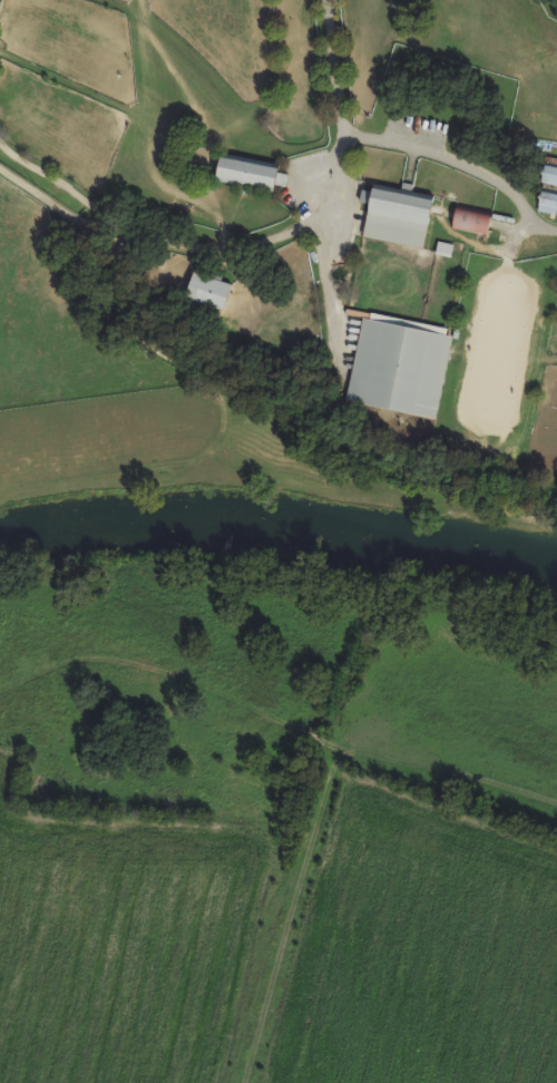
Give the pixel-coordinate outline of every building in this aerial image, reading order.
[(213,179),(271,188),(275,166),(262,165),(216,158),(213,179)] [(542,165),(538,181),(556,186),(556,168),(542,165)] [(421,248),(431,195),(370,184),(369,192),(359,190),(357,202),(367,204),(360,237),(421,248)] [(556,195),(539,192),(536,211),(554,214),(556,195)] [(484,235),(489,214),(454,206),(449,227),(484,235)] [(182,299),(221,311),(229,284),(191,272),(182,299)] [(360,313),(344,403),(435,419),(450,336),(426,332),(428,325),(360,313)]
